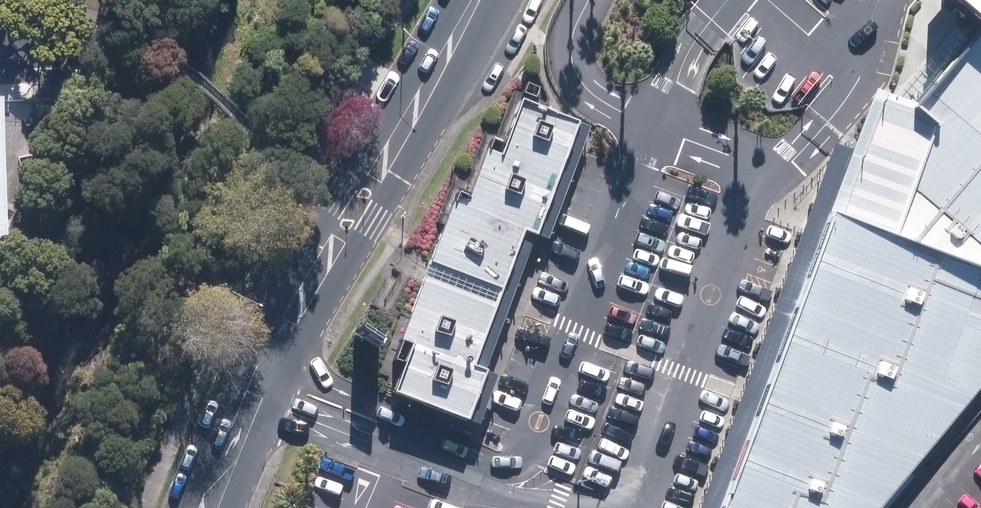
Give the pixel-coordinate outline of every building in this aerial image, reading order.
[(975,30),(919,106),(889,98),(867,151),(854,148),(831,207),(718,507),(873,507),(980,384),(980,0),(940,0),(975,30)] [(940,0),(925,0),(889,98),(919,106),(975,30),(940,0)] [(16,235),(10,97),(0,98),(0,236),(16,235)] [(451,198),(429,259),(500,287),(523,226),(536,231),(577,118),(519,97),(498,150),(485,145),(463,203),(451,198)] [(577,118),(536,231),(547,236),(589,123),(577,118)] [(473,362),(485,366),(536,231),(523,226),(500,287),(429,259),(422,273),(495,301),(473,362)] [(495,301),(422,273),(399,335),(411,339),(392,389),(465,416),(485,366),(473,362),(495,301)] [(485,366),(465,416),(476,420),(496,371),(485,366)]
